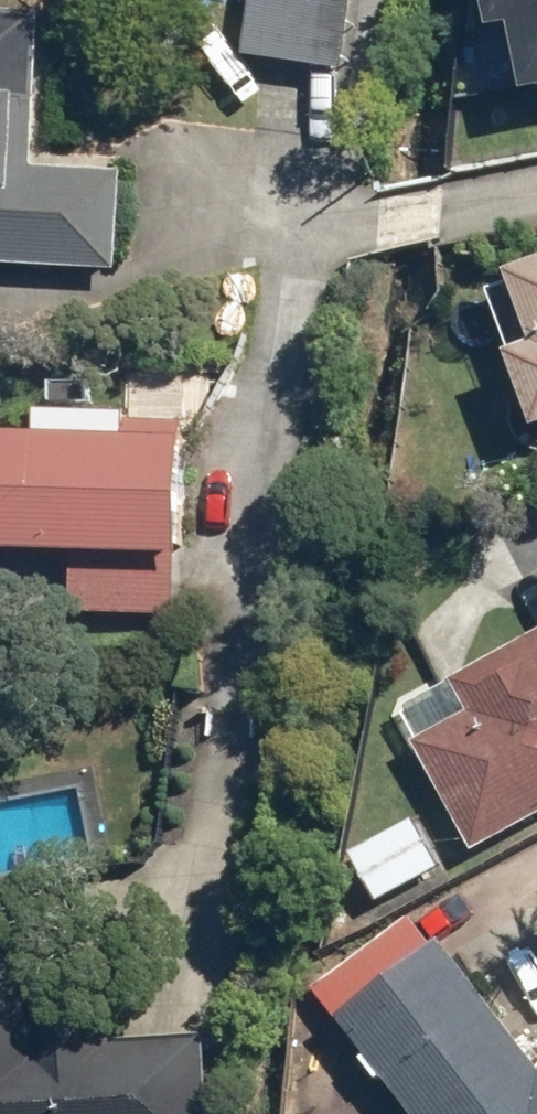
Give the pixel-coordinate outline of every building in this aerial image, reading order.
[(245,73),(344,85),(355,0),(254,0),(245,73)] [(473,4),(489,1),(498,49),(520,45),(532,107),(536,106),(536,0),(472,0),(473,4)] [(115,282),(123,181),(37,174),(49,24),(0,20),(0,272),(115,282)] [(536,431),(536,280),(486,300),(536,431)] [(0,446),(0,563),(185,569),(189,435),(126,433),(125,450),(0,446)] [(461,692),(473,714),(413,748),(476,860),(536,826),(536,650),(461,692)] [(374,915),(450,879),(425,825),(349,861),(374,915)] [(528,1059),(417,916),(316,995),(409,1113),(536,1113),(536,1052),(528,1059)] [(213,1046),(42,1046),(42,997),(0,997),(0,1113),(214,1113),(213,1046)]
